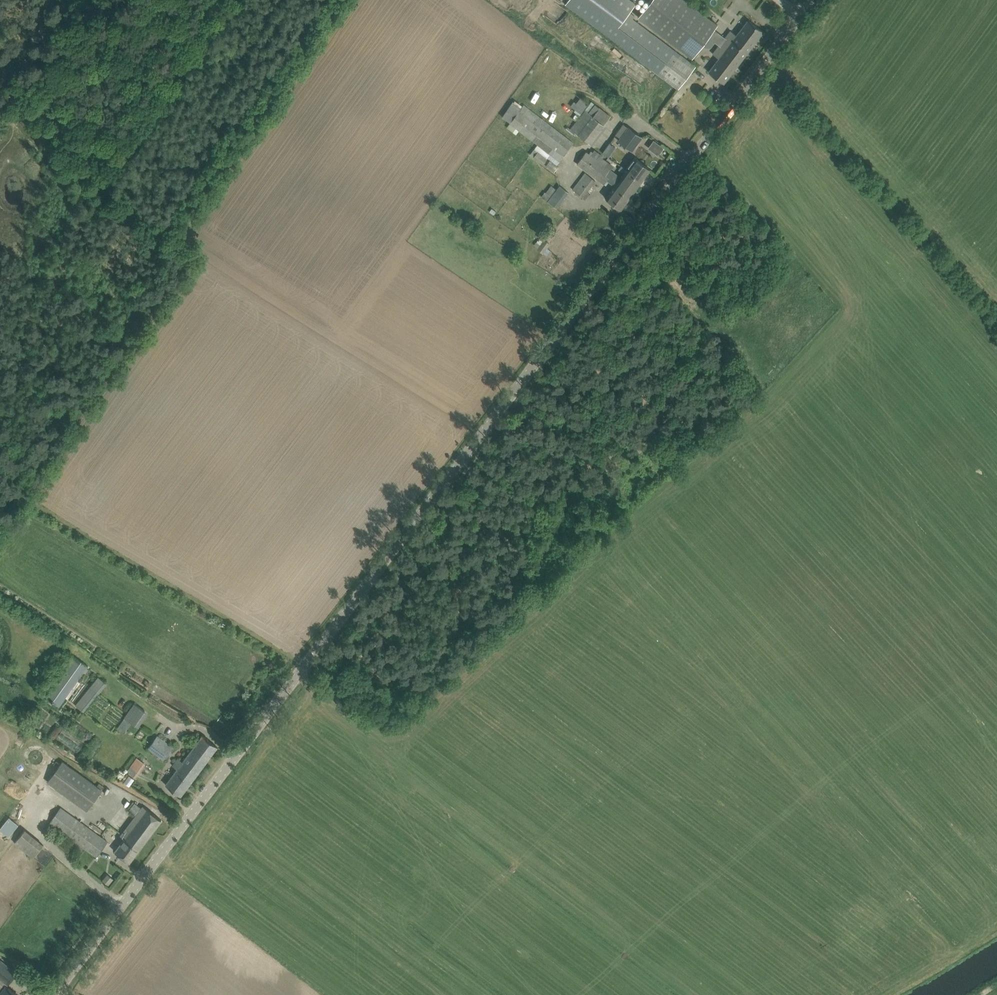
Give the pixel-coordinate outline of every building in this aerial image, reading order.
[(630,0),(569,0),(566,4),(679,89),(696,67),(627,15),(636,4),(630,0)] [(687,0),(650,0),(637,17),(692,58),(718,24),(687,0)] [(724,83),(763,31),(748,20),(737,35),(731,30),(713,54),(719,58),(709,71),(724,83)] [(521,108),(513,102),(508,98),(502,107),(506,110),(502,116),(510,122),(506,127),(516,134),(519,130),(537,145),(530,154),(542,164),(550,154),(559,161),(574,142),(524,104),(521,108)] [(569,127),(586,105),(579,99),(577,102),(574,100),(559,119),(569,127)] [(590,143),(611,116),(591,100),(570,128),(590,143)] [(641,137),(629,127),(619,141),(632,150),(641,137)] [(661,146),(653,140),(648,147),(655,153),(661,146)] [(604,153),(612,156),(617,145),(609,142),(604,153)] [(601,161),(600,161),(603,156),(595,149),(591,154),(587,151),(578,164),(605,184),(608,180),(616,186),(606,198),(621,209),(639,184),(624,173),(622,177),(611,169),(613,165),(604,158),(601,161)] [(650,169),(642,163),(636,158),(627,170),(621,165),(619,169),(624,173),(639,184),(650,169)] [(586,173),(574,189),(584,197),(597,181),(586,173)] [(541,196),(557,208),(569,192),(559,184),(556,188),(552,185),(546,192),(545,191),(541,196)] [(579,213),(573,222),(580,227),(586,219),(579,213)] [(537,248),(541,251),(543,253),(550,243),(544,238),(542,241),(539,239),(535,244),(538,246),(537,248)] [(77,657),(48,698),(61,707),(90,667),(77,657)] [(337,670),(329,679),(329,680),(335,685),(343,674),(337,670)] [(84,712),(107,683),(97,675),(75,704),(84,712)] [(134,703),(118,728),(126,733),(133,722),(139,726),(148,712),(134,703)] [(174,748),(159,736),(150,747),(165,759),(174,748)] [(217,746),(209,740),(203,736),(184,762),(179,758),(173,765),(178,769),(166,785),(181,795),(217,746)] [(136,757),(127,770),(136,777),(139,772),(137,771),(143,762),(136,757)] [(47,782),(87,811),(103,789),(63,760),(60,763),(56,760),(53,765),(57,767),(47,782)] [(124,782),(129,785),(134,777),(128,774),(124,782)] [(161,819),(153,813),(144,806),(143,808),(137,803),(131,810),(138,815),(122,835),(125,837),(115,851),(130,862),(161,819)] [(107,841),(63,808),(60,807),(49,822),(96,856),(107,841)] [(9,816),(0,827),(0,828),(9,836),(19,824),(9,816)] [(109,839),(116,830),(110,826),(103,835),(109,839)] [(43,843),(26,828),(10,847),(18,853),(21,849),(32,857),(43,843)] [(9,967),(0,960),(0,994),(18,994),(6,985),(8,983),(16,973),(9,967)]
